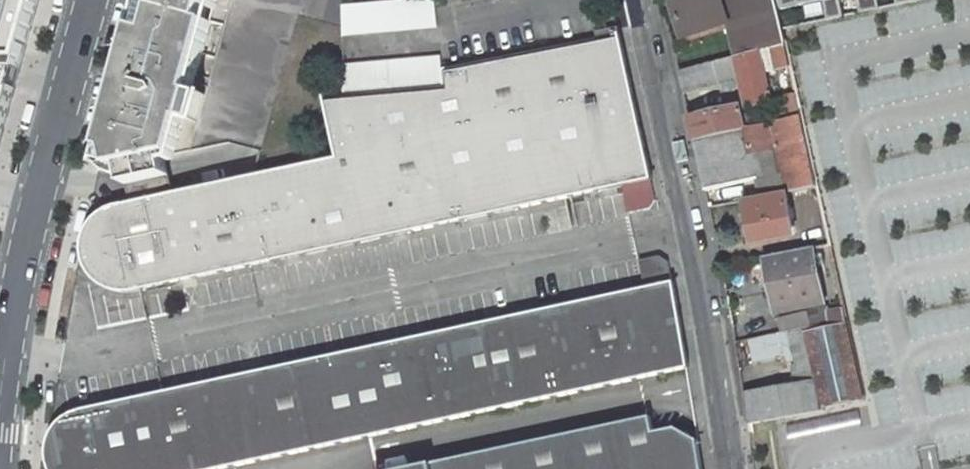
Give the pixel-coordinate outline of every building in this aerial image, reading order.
[(15,48),(30,0),(0,0),(0,48),(15,48)] [(151,32),(142,30),(137,28),(104,148),(111,150),(115,168),(122,166),(125,177),(126,185),(170,176),(167,162),(174,160),(185,120),(187,121),(195,93),(193,92),(212,23),(205,20),(208,8),(215,10),(218,0),(160,0),(151,32)] [(142,30),(151,32),(160,0),(150,0),(142,30)] [(343,6),(343,28),(343,34),(437,26),(435,8),(435,0),(410,0),(343,6)] [(733,38),(737,57),(760,50),(772,47),(785,43),(782,30),(777,10),(775,0),(672,0),(683,37),(730,23),(746,19),(749,34),(733,38)] [(777,10),(823,2),(827,20),(844,16),(841,0),(775,0),(777,10)] [(860,13),(880,9),(878,0),(857,0),(860,13)] [(746,19),(730,23),(733,38),(749,34),(746,19)] [(130,204),(110,208),(107,209),(100,213),(93,219),(88,226),(84,234),(82,241),(82,250),(83,258),(85,266),(90,274),(95,280),(102,286),(109,289),(125,293),(134,292),(652,180),(618,27),(594,32),(595,37),(546,48),(546,49),(442,70),(443,87),(344,96),(324,98),(336,155),(283,166),(284,170),(259,176),(174,194),(130,204)] [(785,43),(772,47),(777,68),(790,65),(785,43)] [(765,73),(777,68),(772,47),(760,50),(765,73)] [(8,77),(15,48),(0,48),(0,111),(8,77)] [(737,57),(679,72),(684,94),(740,78),(746,108),(771,102),(765,73),(760,50),(737,57)] [(441,58),(344,68),(344,96),(443,87),(442,70),(441,58)] [(206,96),(195,93),(187,121),(198,124),(206,96)] [(738,107),(689,118),(695,140),(743,129),(738,107)] [(745,129),(752,156),(760,154),(774,150),(780,174),(783,173),(786,192),(817,186),(801,116),(745,129)] [(743,129),(695,140),(706,191),(758,179),(765,177),(760,154),(752,156),(745,129),(743,129)] [(111,150),(104,148),(100,163),(108,171),(114,175),(122,177),(125,177),(122,166),(115,168),(111,150)] [(760,154),(765,177),(758,179),(762,196),(786,192),(783,173),(780,174),(774,150),(760,154)] [(170,176),(126,185),(130,204),(174,194),(170,176)] [(786,192),(762,196),(745,200),(753,240),(794,232),(786,192)] [(765,258),(775,312),(825,303),(814,248),(765,258)] [(689,369),(676,292),(674,282),(672,283),(668,262),(660,256),(639,261),(645,288),(80,411),(72,414),(65,418),(59,423),(53,430),(50,438),(48,446),(47,454),(48,463),(50,468),(225,468),(689,369)] [(796,384),(743,394),(749,424),(825,411),(824,408),(864,399),(845,310),(830,313),(829,308),(809,312),(811,324),(808,327),(791,330),(797,361),(798,366),(793,367),(796,384)] [(811,324),(809,312),(780,317),(783,332),(791,330),(808,327),(811,324)] [(791,330),(783,332),(748,340),(754,364),(784,357),(785,364),(797,361),(791,330)] [(698,441),(676,428),(654,433),(651,417),(410,468),(702,468),(698,441)]
